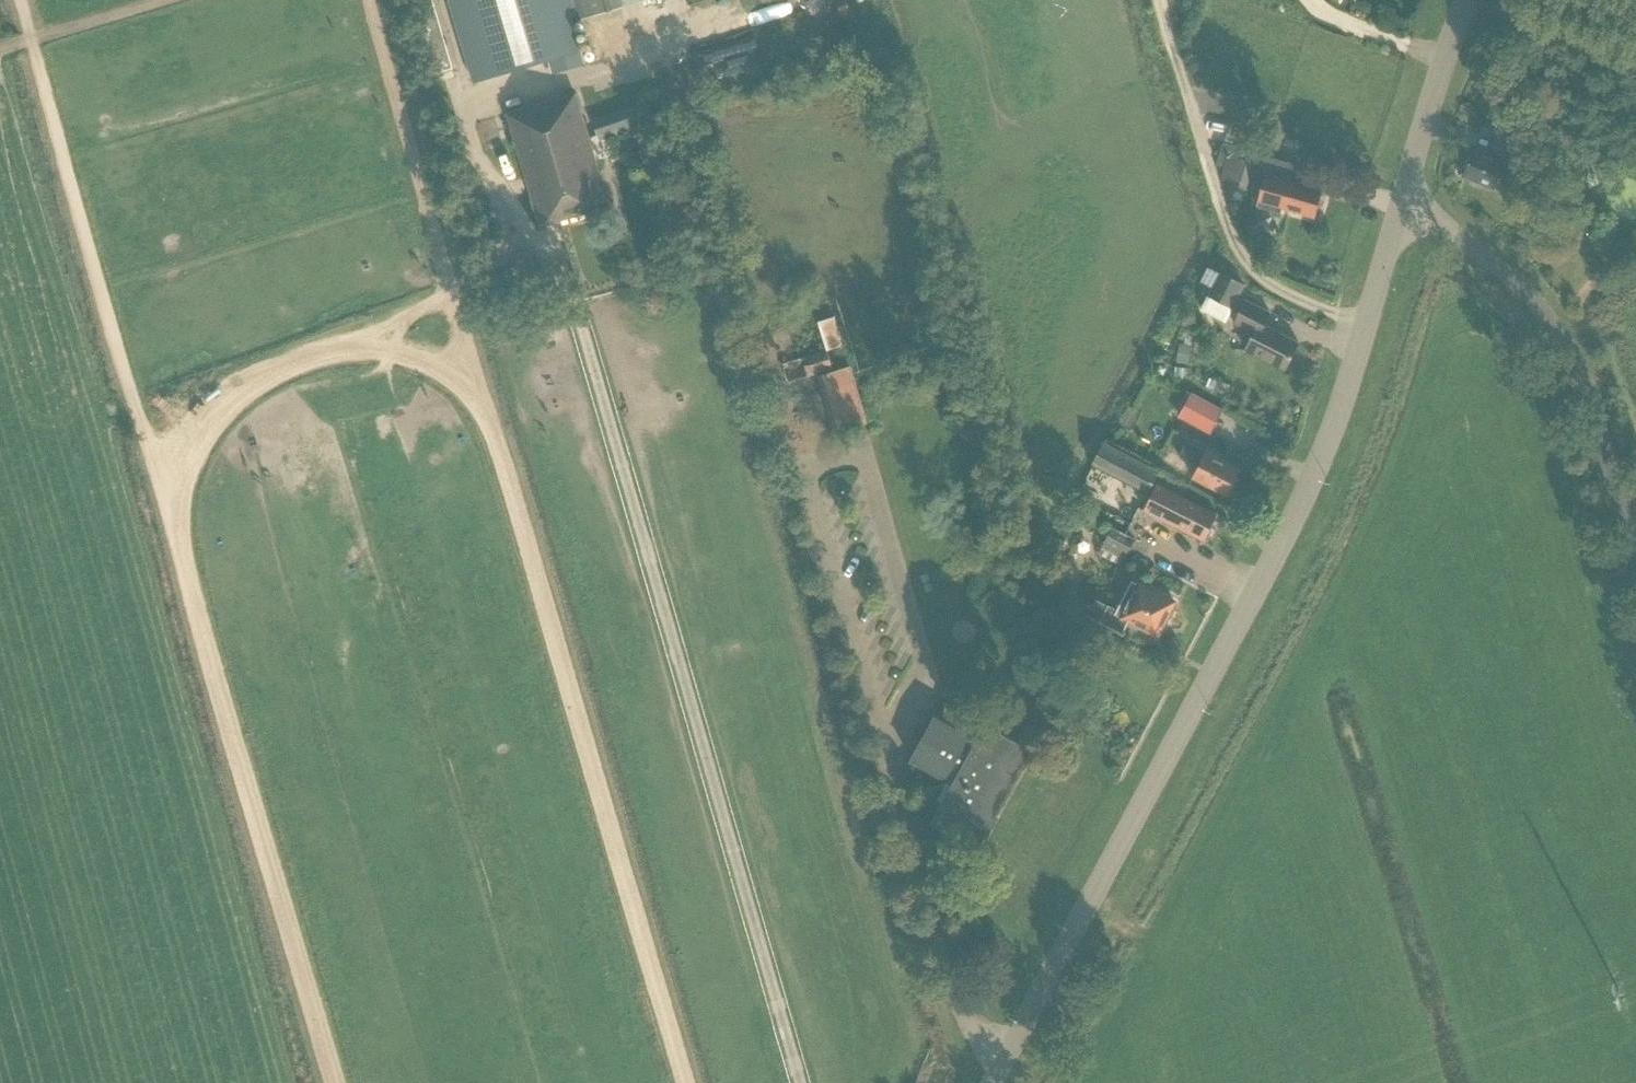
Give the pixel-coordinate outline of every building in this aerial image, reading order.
[(476,80),(549,58),(553,72),(584,62),(572,21),(643,0),(575,0),(579,11),(570,14),(566,0),(452,0),(476,80)] [(600,173),(592,146),(576,92),(508,111),(541,224),(608,205),(598,173),(600,173)] [(644,106),(595,123),(601,140),(649,123),(644,106)] [(1523,161),(1528,150),(1527,149),(1529,143),(1511,134),(1508,141),(1507,141),(1503,153),(1523,161)] [(1520,190),(1527,172),(1516,167),(1516,168),(1505,164),(1507,160),(1493,154),(1492,156),(1473,149),(1469,159),(1466,160),(1462,169),(1464,171),(1463,174),(1495,187),(1498,181),(1509,185),(1508,186),(1520,190)] [(1245,191),(1252,170),(1254,161),(1228,153),(1221,175),(1234,179),(1232,187),(1245,191)] [(1259,172),(1267,174),(1258,204),(1280,210),(1281,206),(1315,216),(1322,189),(1290,180),(1294,163),(1264,155),(1259,172)] [(1233,307),(1244,284),(1222,272),(1210,296),(1233,307)] [(1271,311),(1246,299),(1235,322),(1254,332),(1246,348),(1285,369),(1299,341),(1265,323),(1271,311)] [(828,349),(843,344),(834,316),(818,320),(827,349),(783,362),(788,381),(833,366),(828,349)] [(1192,363),(1195,345),(1183,343),(1179,360),(1192,363)] [(866,421),(851,367),(814,377),(830,432),(866,421)] [(1218,380),(1214,390),(1226,394),(1230,385),(1218,380)] [(1192,393),(1180,416),(1211,433),(1223,410),(1192,393)] [(1199,465),(1193,476),(1227,494),(1229,491),(1232,490),(1236,482),(1235,479),(1241,468),(1218,457),(1219,455),(1207,449),(1188,440),(1180,456),(1199,465)] [(1105,442),(1092,466),(1147,494),(1159,470),(1106,442),(1105,442)] [(1211,524),(1218,513),(1184,497),(1181,502),(1155,490),(1144,511),(1166,522),(1167,519),(1171,521),(1204,538),(1206,534),(1209,533),(1212,527),(1211,524)] [(1122,563),(1135,538),(1112,526),(1099,552),(1122,563)] [(1108,604),(1099,620),(1123,632),(1130,619),(1158,634),(1175,600),(1140,582),(1134,594),(1128,591),(1119,609),(1108,604)] [(1015,765),(1026,746),(987,724),(990,720),(951,699),(941,718),(936,716),(912,759),(950,781),(942,796),(946,798),(933,821),(972,843),(983,823),(989,827),(1021,769),(1015,765)]
